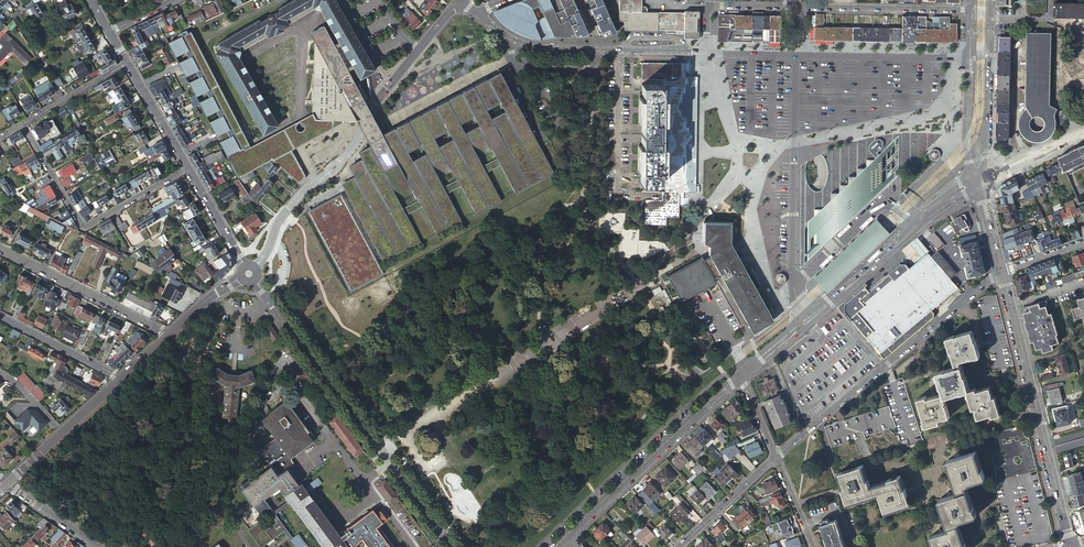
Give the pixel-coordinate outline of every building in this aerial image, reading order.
[(5,0),(0,0),(0,3),(4,8),(6,9),(10,5),(7,2),(5,0)] [(68,5),(65,0),(62,2),(54,7),(55,8),(57,7),(65,20),(77,13),(76,12),(77,11),(75,8),(74,9),(71,3),(68,5)] [(218,12),(224,10),(220,0),(216,0),(213,1),(218,12)] [(280,11),(271,16),(271,14),(268,16),(268,17),(260,22),(259,20),(218,43),(219,44),(214,46),(214,47),(216,52),(215,52),(216,54),(216,55),(217,56),(217,57),(217,58),(219,59),(220,59),(221,61),(222,61),(224,65),(223,65),(263,134),(280,125),(278,122),(259,89),(251,76),(243,62),(240,57),(241,54),(242,50),(266,35),(267,37),(279,30),(288,25),(287,23),(313,8),(317,9),(321,10),(324,16),(332,30),(341,45),(352,63),(352,64),(354,68),(358,75),(360,78),(375,69),(374,66),(367,55),(366,55),(362,47),(335,0),(335,1),(334,0),(293,0),(278,8),(280,11)] [(423,9),(422,11),(427,15),(438,1),(437,0),(427,0),(429,2),(428,4),(423,9)] [(520,35),(525,36),(527,37),(532,39),(536,39),(540,40),(539,38),(542,36),(546,35),(547,36),(556,32),(557,35),(565,36),(576,36),(567,15),(578,10),(573,0),(518,0),(495,10),(497,12),(496,14),(494,15),(496,16),(498,19),(500,21),(504,25),(510,29),(520,35)] [(684,37),(685,37),(697,37),(699,37),(699,36),(699,34),(699,9),(684,9),(684,11),(643,10),(643,0),(620,0),(619,20),(625,20),(624,29),(641,29),(658,30),(658,28),(673,29),(684,29),(684,37)] [(1054,17),(1083,17),(1083,0),(1054,0),(1054,17)] [(420,6),(423,9),(428,4),(424,1),(420,6)] [(616,30),(603,2),(596,6),(588,10),(591,15),(593,14),(596,20),(598,19),(600,23),(596,25),(599,31),(601,30),(604,36),(616,30)] [(29,3),(26,7),(33,18),(42,13),(36,4),(34,5),(33,4),(31,5),(29,3)] [(201,10),(205,19),(217,13),(216,11),(213,3),(200,9),(201,10)] [(177,5),(173,7),(174,10),(165,15),(168,20),(169,23),(170,23),(173,22),(171,18),(181,14),(177,5)] [(195,23),(202,20),(205,19),(201,10),(187,17),(188,21),(184,22),(185,24),(187,27),(191,25),(189,21),(194,19),(195,23)] [(409,25),(413,30),(421,22),(411,10),(404,16),(411,24),(409,25)] [(578,10),(567,15),(576,36),(583,36),(588,33),(586,29),(589,28),(585,19),(581,21),(580,19),(581,18),(578,10)] [(164,12),(160,14),(164,23),(165,25),(166,27),(171,25),(170,23),(169,23),(168,20),(165,15),(164,12)] [(160,14),(154,16),(159,25),(164,23),(160,14)] [(735,29),(735,15),(718,14),(718,41),(726,41),(732,29),(735,29)] [(815,14),(815,15),(815,26),(815,39),(833,39),(833,27),(823,27),(824,22),(825,21),(825,18),(824,18),(824,14),(820,14),(815,14)] [(735,15),(735,29),(735,31),(737,32),(746,32),(746,15),(735,15)] [(763,15),(752,15),(752,27),(752,31),(763,31),(763,28),(763,15)] [(780,15),(770,15),(769,28),(781,28),(780,15)] [(902,28),(902,40),(916,40),(916,22),(916,16),(902,15),(902,28)] [(154,16),(149,19),(154,28),(154,29),(155,31),(156,33),(159,32),(156,27),(159,25),(154,16)] [(916,22),(916,40),(917,40),(919,40),(926,41),(926,28),(926,21),(926,16),(917,16),(917,22),(916,22)] [(939,28),(939,41),(949,41),(949,28),(950,23),(950,16),(939,16),(939,21),(939,28)] [(149,19),(144,21),(148,30),(154,28),(149,19)] [(138,24),(144,36),(148,34),(147,31),(148,30),(144,21),(138,24)] [(79,24),(61,34),(63,38),(70,34),(74,31),(76,30),(81,26),(79,24)] [(127,50),(130,54),(132,53),(141,49),(149,45),(146,40),(144,41),(136,25),(130,28),(138,45),(144,42),(145,44),(139,47),(136,48),(135,46),(127,50)] [(87,36),(83,29),(81,26),(76,30),(78,33),(77,33),(80,38),(81,39),(87,36)] [(362,99),(346,72),(351,69),(354,68),(352,64),(352,63),(341,45),(336,48),(323,26),(310,33),(312,38),(315,42),(315,43),(314,60),(314,62),(314,64),(314,69),(313,71),(313,73),(312,100),(312,102),(312,105),(311,119),(310,120),(308,116),(303,118),(310,130),(314,138),(331,129),(331,122),(332,122),(332,121),(332,119),(332,118),(337,118),(342,118),(342,119),(342,122),(343,122),(355,115),(366,102),(364,98),(362,99)] [(839,27),(840,39),(851,39),(852,39),(852,27),(839,27)] [(866,27),(866,39),(876,40),(876,27),(866,27)] [(890,27),(889,40),(902,40),(902,28),(890,27)] [(74,41),(80,38),(77,33),(78,33),(76,30),(74,31),(70,34),(74,41)] [(182,36),(168,43),(175,56),(185,51),(186,52),(185,53),(187,56),(188,58),(200,51),(200,50),(191,31),(182,36)] [(1042,141),(1046,140),(1048,139),(1052,137),(1053,136),(1053,135),(1054,134),(1055,133),(1056,130),(1057,129),(1058,129),(1059,129),(1060,129),(1065,121),(1068,115),(1050,105),(1051,32),(1029,32),(1027,104),(1028,107),(1026,107),(1025,108),(1024,109),(1023,110),(1020,115),(1020,117),(1019,120),(1019,123),(1019,125),(1020,128),(1021,130),(1022,131),(1022,133),(1023,134),(1024,135),(1025,136),(1026,137),(1029,139),(1030,140),(1031,140),(1034,141),(1036,141),(1037,141),(1038,141),(1041,141),(1042,141)] [(0,49),(0,60),(9,52),(12,52),(25,65),(30,59),(5,33),(0,38),(0,44),(3,47),(0,49)] [(94,47),(87,36),(81,39),(86,47),(88,51),(88,50),(89,53),(90,53),(95,50),(93,47),(94,47)] [(1012,51),(1012,37),(1001,37),(1001,51),(1012,51)] [(112,61),(105,49),(92,56),(94,60),(101,56),(106,64),(112,61)] [(132,53),(136,61),(145,56),(141,49),(132,53)] [(180,66),(181,69),(204,58),(205,61),(206,61),(203,55),(200,50),(200,51),(188,58),(178,63),(180,66)] [(1011,60),(1012,51),(1001,51),(1001,60),(1011,60)] [(166,58),(169,64),(173,62),(167,52),(164,53),(166,57),(166,58)] [(145,56),(136,61),(141,69),(150,64),(145,56)] [(204,58),(181,69),(195,94),(198,100),(215,133),(216,135),(226,130),(238,124),(237,122),(206,61),(205,61),(204,58)] [(115,59),(112,61),(106,64),(89,74),(91,77),(98,73),(100,71),(101,74),(118,64),(115,59)] [(1011,74),(1011,60),(1001,60),(1000,74),(1011,74)] [(645,200),(646,200),(645,225),(666,225),(667,217),(680,217),(680,206),(683,206),(689,206),(689,203),(689,199),(684,199),(684,193),(684,189),(692,189),(692,180),(693,81),(685,81),(685,77),(685,70),(689,70),(689,62),(680,62),(642,61),(641,79),(641,83),(641,85),(642,85),(662,85),(662,99),(663,99),(663,123),(661,123),(661,146),(662,146),(662,170),(660,170),(660,184),(662,184),(662,186),(662,188),(662,195),(662,200),(645,200)] [(39,64),(38,62),(29,68),(33,75),(42,69),(39,64)] [(499,73),(487,79),(382,135),(381,134),(381,133),(380,134),(381,136),(375,139),(368,142),(370,145),(359,151),(361,155),(362,158),(349,166),(351,169),(353,173),(355,176),(342,183),(378,254),(385,267),(386,266),(383,261),(419,242),(422,247),(423,247),(407,215),(423,206),(440,241),(438,236),(463,223),(465,227),(448,193),(460,186),(474,212),(500,198),(487,172),(500,165),(513,191),(552,171),(538,145),(503,79),(499,73)] [(187,82),(183,74),(179,76),(183,84),(187,82)] [(1010,88),(1011,74),(1000,74),(1000,88),(1010,88)] [(106,89),(108,92),(113,89),(112,88),(118,84),(113,76),(107,79),(110,84),(111,87),(106,89)] [(487,79),(487,78),(381,134),(382,135),(487,79)] [(100,87),(101,89),(110,84),(107,79),(94,87),(96,89),(100,87)] [(158,94),(160,98),(170,93),(162,79),(157,81),(149,85),(149,87),(153,95),(156,93),(157,95),(158,94)] [(53,87),(49,81),(49,80),(33,89),(40,101),(56,92),(53,87)] [(114,92),(120,101),(126,98),(119,85),(113,89),(108,92),(107,92),(109,95),(114,92)] [(641,183),(660,184),(660,170),(662,170),(662,146),(661,146),(661,123),(663,123),(663,99),(662,99),(662,85),(642,85),(642,86),(642,92),(642,99),(640,99),(640,122),(642,122),(642,128),(642,139),(641,146),(640,146),(639,169),(641,170),(641,174),(641,181),(641,183)] [(174,98),(183,93),(180,87),(173,91),(170,93),(160,98),(163,104),(174,98)] [(1010,88),(1000,88),(999,103),(1010,103),(1010,88)] [(25,110),(36,104),(30,94),(19,101),(25,110)] [(195,94),(190,97),(193,103),(194,102),(196,101),(198,100),(195,94)] [(119,107),(115,109),(116,112),(130,104),(126,98),(120,101),(120,103),(117,105),(119,107)] [(163,104),(166,109),(177,103),(174,98),(163,104)] [(183,103),(181,101),(177,103),(166,109),(169,114),(180,109),(182,108),(181,106),(177,108),(177,106),(183,103)] [(361,125),(362,129),(366,136),(367,138),(368,142),(375,139),(381,136),(380,134),(381,133),(379,129),(377,125),(373,116),(371,112),(368,106),(367,104),(366,102),(355,115),(358,119),(361,125)] [(63,106),(68,113),(72,110),(68,103),(63,106)] [(999,112),(1010,112),(1010,103),(999,103),(999,112)] [(0,107),(11,126),(15,124),(12,119),(20,113),(15,105),(10,108),(9,106),(5,108),(3,105),(0,107)] [(60,117),(68,113),(63,106),(56,110),(60,117)] [(135,130),(140,127),(129,108),(124,111),(135,130)] [(169,114),(165,116),(168,121),(178,115),(179,115),(184,112),(183,111),(181,111),(180,109),(169,114)] [(999,121),(1010,121),(1010,112),(999,112),(999,121)] [(114,114),(104,119),(107,125),(118,118),(115,113),(114,114)] [(178,115),(168,121),(171,126),(181,120),(180,120),(178,115)] [(181,120),(171,126),(174,130),(183,125),(185,124),(184,121),(188,119),(187,117),(180,120),(181,120)] [(153,123),(151,118),(144,122),(147,127),(153,123)] [(310,130),(303,118),(294,123),(281,130),(282,134),(290,147),(291,150),(305,143),(314,138),(310,130)] [(331,122),(331,129),(337,126),(343,122),(342,122),(342,119),(342,118),(337,118),(332,118),(332,119),(332,121),(332,122),(331,122)] [(46,120),(30,130),(36,140),(46,135),(45,134),(49,132),(52,137),(59,132),(51,119),(47,122),(46,120)] [(998,139),(1009,139),(1010,121),(999,121),(998,139)] [(226,130),(230,136),(241,130),(241,131),(242,132),(237,122),(238,124),(226,130)] [(183,125),(174,130),(177,136),(186,130),(188,129),(190,128),(188,126),(185,128),(183,125)] [(177,136),(180,140),(189,135),(187,132),(191,130),(190,128),(188,129),(186,130),(177,136)] [(77,141),(79,144),(84,141),(80,135),(80,134),(77,129),(72,132),(77,141)] [(149,141),(142,129),(134,134),(141,146),(144,144),(149,141)] [(226,130),(216,135),(218,138),(219,141),(222,140),(230,136),(226,130)] [(282,134),(281,130),(268,137),(252,145),(250,146),(242,132),(241,131),(241,130),(230,136),(222,140),(219,141),(236,173),(239,178),(248,174),(252,171),(261,166),(265,163),(271,160),(299,184),(305,176),(291,150),(290,147),(282,134)] [(20,131),(6,139),(9,144),(12,142),(12,143),(24,137),(20,131)] [(71,144),(77,141),(72,132),(63,137),(67,143),(69,146),(70,148),(72,146),(71,144)] [(180,140),(183,146),(185,145),(192,141),(191,139),(189,135),(180,140)] [(809,221),(809,259),(824,245),(828,241),(900,173),(900,166),(884,182),(884,171),(900,156),(900,153),(884,168),(884,157),(900,142),(900,135),(880,154),(876,158),(874,159),(865,168),(856,176),(848,185),(839,193),(832,200),(828,204),(823,209),(815,216),(809,221)] [(62,145),(66,152),(70,149),(70,148),(69,146),(67,143),(63,137),(59,139),(62,145)] [(870,151),(876,158),(880,154),(877,152),(879,151),(881,150),(882,149),(883,148),(885,144),(885,143),(885,142),(885,141),(883,139),(882,139),(881,138),(879,138),(878,139),(877,139),(876,139),(875,140),(872,142),(870,144),(870,146),(869,148),(869,149),(869,150),(870,151)] [(51,139),(39,146),(42,149),(49,145),(53,143),(51,139)] [(62,145),(59,139),(54,142),(57,148),(62,145)] [(156,153),(165,148),(161,140),(152,146),(147,149),(144,144),(141,146),(137,148),(140,154),(144,151),(147,158),(151,156),(156,153)] [(57,148),(54,142),(53,143),(49,145),(42,149),(45,155),(52,151),(53,151),(57,148)] [(1059,157),(1067,175),(1083,167),(1083,166),(1083,145),(1066,153),(1061,156),(1059,157)] [(62,156),(57,148),(53,151),(52,151),(56,159),(62,156)] [(171,157),(165,148),(156,153),(151,156),(147,158),(149,162),(161,155),(165,161),(166,160),(171,157)] [(931,158),(939,151),(938,150),(937,149),(936,149),(933,150),(933,149),(930,151),(930,152),(930,154),(930,156),(930,157),(931,158)] [(202,160),(197,151),(190,154),(188,155),(196,169),(205,165),(202,160)] [(224,157),(221,151),(214,154),(215,154),(217,160),(224,157)] [(939,151),(931,158),(932,159),(933,159),(934,160),(935,160),(936,160),(938,159),(938,160),(939,159),(941,157),(940,157),(940,156),(941,154),(940,153),(939,151)] [(35,155),(33,152),(23,158),(23,159),(21,161),(22,163),(30,158),(35,155)] [(90,152),(80,157),(84,164),(94,158),(90,152)] [(103,159),(100,154),(94,158),(97,163),(103,159)] [(217,160),(215,154),(202,160),(205,165),(209,163),(216,160),(217,160)] [(38,161),(35,155),(30,158),(34,164),(36,169),(38,168),(36,165),(35,163),(38,161)] [(175,160),(173,156),(171,157),(166,160),(168,164),(175,160)] [(30,158),(22,163),(19,165),(22,171),(23,172),(23,173),(32,168),(34,170),(36,169),(34,164),(30,158)] [(64,178),(76,171),(72,163),(58,171),(61,176),(63,175),(64,178)] [(269,167),(265,163),(261,166),(271,175),(277,167),(272,163),(269,167)] [(1053,173),(1062,169),(1060,163),(1046,169),(1052,183),(1056,181),(1053,173)] [(17,176),(23,172),(22,171),(19,165),(16,166),(12,169),(17,176)] [(205,165),(196,169),(200,175),(208,170),(205,165)] [(156,182),(160,179),(158,176),(161,174),(156,166),(149,170),(156,182)] [(152,184),(156,182),(149,170),(139,175),(142,181),(148,178),(152,184)] [(208,170),(200,175),(202,179),(211,175),(208,170)] [(552,171),(513,191),(515,194),(553,173),(552,171)] [(1044,172),(1035,176),(1042,191),(1044,194),(1047,193),(1045,189),(1043,184),(1048,182),(1044,172)] [(139,175),(130,181),(137,193),(141,191),(138,185),(137,184),(142,181),(139,175)] [(202,179),(206,185),(214,180),(217,178),(216,176),(216,175),(215,176),(212,177),(211,175),(202,179)] [(206,185),(209,190),(217,185),(225,180),(222,175),(217,178),(214,180),(206,185)] [(1022,182),(1019,175),(1011,179),(1006,181),(1001,184),(1000,185),(999,186),(999,187),(999,189),(999,191),(1000,193),(1003,204),(1014,201),(1012,194),(1013,192),(1020,188),(1018,185),(1022,184),(1022,182)] [(41,185),(49,180),(47,176),(38,182),(41,185)] [(1042,191),(1035,176),(1026,180),(1030,188),(1031,190),(1037,187),(1040,192),(1042,191)] [(12,192),(5,178),(0,180),(0,182),(7,194),(12,192)] [(62,178),(59,179),(63,187),(71,183),(68,178),(64,180),(63,180),(62,178)] [(238,179),(234,181),(244,196),(248,193),(239,178),(238,179)] [(261,187),(266,191),(273,182),(268,178),(261,187)] [(130,181),(120,186),(123,192),(128,189),(132,196),(137,193),(130,181)] [(170,198),(152,209),(152,210),(153,212),(162,207),(176,199),(176,198),(183,194),(176,181),(164,188),(170,198)] [(253,201),(256,204),(266,191),(261,187),(258,182),(249,193),(253,201)] [(43,202),(55,196),(48,185),(39,190),(43,197),(41,198),(43,202)] [(120,186),(113,190),(110,192),(111,193),(112,194),(113,194),(114,196),(116,195),(118,195),(123,192),(120,186)] [(222,191),(219,193),(223,201),(235,194),(230,187),(228,188),(227,186),(221,190),(222,191)] [(1034,195),(1040,192),(1037,187),(1031,190),(1034,195)] [(1025,199),(1034,197),(1034,195),(1031,190),(1030,188),(1022,192),(1025,199)] [(77,190),(68,195),(77,211),(86,206),(77,190)] [(111,193),(110,192),(101,197),(104,203),(109,200),(110,202),(111,201),(114,206),(117,204),(114,198),(113,197),(112,198),(110,194),(111,193)] [(244,196),(241,198),(246,206),(253,201),(248,193),(244,196)] [(60,199),(58,194),(55,196),(43,202),(36,207),(34,208),(40,211),(49,206),(57,201),(60,199)] [(189,204),(184,194),(176,199),(162,207),(164,210),(166,213),(169,211),(167,208),(176,203),(177,205),(181,203),(183,207),(189,204)] [(309,211),(352,290),(349,292),(350,292),(383,274),(340,194),(332,198),(334,201),(311,213),(308,207),(308,208),(309,211)] [(104,203),(101,197),(91,203),(93,206),(95,209),(98,215),(100,214),(99,212),(101,211),(99,206),(104,203)] [(31,198),(31,199),(24,203),(29,206),(34,208),(36,207),(31,198)] [(500,198),(474,212),(476,215),(502,201),(500,198)] [(1069,206),(1075,204),(1074,203),(1073,200),(1064,203),(1066,208),(1069,206)] [(29,206),(24,203),(20,201),(17,208),(26,213),(27,210),(29,206)] [(1003,204),(1005,213),(1016,210),(1014,201),(1003,204)] [(91,203),(86,206),(77,211),(81,217),(84,215),(87,213),(87,215),(89,214),(88,212),(95,209),(93,206),(91,203)] [(200,212),(194,203),(182,210),(184,213),(187,211),(189,214),(192,212),(194,216),(200,212)] [(1073,216),(1078,214),(1075,204),(1069,206),(1073,216)] [(1044,216),(1038,205),(1035,206),(1035,207),(1032,208),(1034,212),(1037,211),(1038,214),(1035,216),(1036,220),(1036,219),(1038,219),(1044,216)] [(1074,220),(1073,216),(1069,206),(1066,208),(1064,208),(1069,222),(1074,220)] [(158,218),(156,214),(164,210),(162,207),(153,212),(148,215),(149,216),(141,221),(144,227),(158,218)] [(40,211),(34,208),(32,213),(42,218),(45,214),(40,211)] [(1069,222),(1064,208),(1063,209),(1059,210),(1063,221),(1064,224),(1069,222)] [(69,215),(69,214),(66,209),(59,214),(60,216),(62,219),(65,217),(66,218),(70,216),(69,215)] [(1016,210),(1005,213),(1006,218),(1006,219),(1006,220),(1006,221),(1007,222),(1007,223),(1012,222),(1013,224),(1019,223),(1019,220),(1017,213),(1016,210)] [(1053,219),(1055,224),(1063,221),(1059,210),(1052,213),(1053,219)] [(309,211),(307,212),(349,292),(352,290),(309,211)] [(255,212),(241,221),(251,235),(258,230),(256,226),(262,222),(255,212)] [(604,231),(622,231),(621,250),(626,250),(626,254),(644,254),(645,251),(652,251),(651,252),(659,252),(659,241),(639,240),(639,227),(614,227),(615,224),(621,224),(621,219),(625,219),(625,213),(605,213),(604,231)] [(68,226),(62,222),(52,217),(49,216),(47,220),(66,230),(67,229),(68,226)] [(121,223),(117,216),(114,218),(122,232),(128,227),(124,221),(121,223)] [(954,221),(950,223),(955,233),(964,229),(965,231),(965,232),(966,233),(967,233),(968,233),(969,232),(969,231),(969,229),(971,229),(971,227),(968,221),(967,221),(965,216),(954,220),(954,221)] [(73,228),(76,230),(77,229),(78,229),(77,227),(71,217),(62,222),(68,226),(73,228)] [(186,229),(195,223),(193,218),(182,225),(183,227),(185,226),(186,229)] [(828,262),(813,275),(818,280),(827,291),(828,292),(891,234),(889,232),(879,222),(875,218),(828,262)] [(110,219),(97,226),(102,235),(115,228),(110,219)] [(144,227),(141,221),(139,222),(138,219),(133,222),(135,225),(130,227),(134,233),(144,227)] [(731,240),(731,221),(703,220),(701,240),(709,245),(708,253),(711,257),(716,266),(721,275),(751,332),(773,320),(772,318),(738,257),(737,254),(734,250),(732,245),(729,240),(731,240)] [(1030,225),(1029,222),(1024,224),(1026,230),(1030,240),(1035,239),(1030,225)] [(14,226),(8,223),(7,225),(5,224),(3,226),(2,226),(0,231),(0,233),(2,234),(1,235),(4,236),(5,235),(8,237),(14,226)] [(193,241),(203,235),(196,223),(195,223),(186,229),(193,241)] [(1080,237),(1076,224),(1072,225),(1077,238),(1080,237)] [(1018,229),(1017,227),(1012,229),(1018,245),(1019,249),(1025,247),(1024,246),(1018,229)] [(1022,227),(1018,229),(1024,246),(1029,244),(1028,241),(1025,231),(1023,231),(1023,230),(1022,227)] [(1018,245),(1012,229),(1002,233),(1006,249),(1018,245)] [(1049,249),(1055,246),(1050,235),(1049,232),(1045,234),(1044,232),(1043,233),(1044,237),(1049,249)] [(1055,246),(1062,244),(1061,239),(1060,237),(1058,232),(1050,235),(1055,246)] [(935,233),(928,238),(939,251),(939,252),(946,246),(935,233)] [(29,247),(32,241),(27,238),(28,237),(25,235),(24,237),(19,234),(16,241),(29,247)] [(102,243),(85,234),(81,243),(88,247),(90,243),(100,248),(102,243)] [(167,240),(162,234),(158,236),(157,237),(161,244),(167,240)] [(206,240),(203,235),(193,241),(196,246),(206,240)] [(919,236),(911,243),(923,257),(931,250),(919,236)] [(1041,251),(1049,249),(1044,237),(1039,239),(1037,240),(1041,251)] [(219,252),(212,242),(196,251),(198,254),(205,251),(207,253),(208,252),(211,257),(213,256),(214,257),(216,256),(217,259),(227,251),(225,248),(219,252)] [(969,278),(985,273),(984,270),(983,265),(982,265),(978,250),(980,250),(979,246),(978,242),(961,246),(964,257),(965,257),(966,260),(965,260),(966,264),(967,264),(968,267),(966,267),(969,278)] [(48,257),(51,251),(46,248),(47,245),(43,243),(42,246),(36,244),(33,250),(48,257)] [(118,250),(102,243),(100,248),(91,265),(98,269),(100,265),(99,264),(106,251),(118,257),(118,256),(120,252),(118,250)] [(911,243),(902,249),(912,261),(920,255),(911,243)] [(137,251),(141,256),(145,252),(141,248),(137,251)] [(56,249),(49,264),(60,269),(59,271),(64,274),(68,266),(67,266),(70,259),(66,258),(67,257),(63,254),(63,253),(61,252),(61,251),(59,250),(59,251),(56,249)] [(172,256),(174,255),(170,250),(154,260),(158,266),(166,260),(172,256)] [(136,260),(139,257),(135,251),(131,254),(129,256),(136,260)] [(231,258),(227,251),(217,259),(212,263),(207,266),(211,271),(213,270),(215,269),(214,269),(216,267),(215,265),(221,262),(222,265),(215,270),(221,277),(232,267),(230,265),(230,263),(229,261),(231,261),(231,258)] [(958,274),(939,252),(932,257),(951,279),(958,274)] [(1083,263),(1083,252),(1072,256),(1076,266),(1080,265),(1083,263)] [(931,310),(953,292),(958,288),(951,279),(932,257),(929,253),(910,269),(908,267),(905,269),(904,268),(900,267),(898,267),(866,294),(862,289),(843,306),(842,313),(845,317),(848,321),(881,361),(928,322),(929,317),(928,316),(926,314),(931,310)] [(76,254),(67,271),(72,273),(80,256),(76,254)] [(169,265),(175,261),(175,260),(172,256),(166,260),(169,265)] [(711,257),(706,259),(704,260),(702,257),(700,258),(668,277),(670,281),(679,296),(682,301),(701,291),(716,282),(714,279),(716,278),(719,276),(721,275),(716,266),(711,257)] [(1052,271),(1058,269),(1054,258),(1048,260),(1052,271)] [(153,267),(151,268),(154,269),(158,266),(154,260),(149,264),(151,267),(152,266),(153,267)] [(169,265),(166,260),(158,266),(154,269),(160,272),(165,268),(167,272),(172,268),(169,265)] [(1052,271),(1048,260),(1043,262),(1047,273),(1052,271)] [(1047,273),(1043,262),(1038,264),(1042,275),(1047,273)] [(209,278),(214,274),(211,271),(207,266),(205,264),(203,266),(202,265),(195,271),(205,283),(209,280),(208,279),(209,278)] [(1042,275),(1038,264),(1032,266),(1036,277),(1042,275)] [(1036,277),(1032,266),(1027,268),(1029,275),(1031,279),(1036,277)] [(1083,276),(1083,270),(1061,278),(1063,283),(1083,276)] [(110,272),(105,282),(108,284),(106,286),(107,287),(110,289),(111,289),(112,288),(119,291),(126,277),(117,273),(116,275),(114,274),(110,272)] [(779,284),(780,284),(781,284),(782,284),(783,284),(784,284),(785,283),(786,282),(787,281),(787,280),(787,279),(787,278),(787,277),(786,276),(785,275),(785,274),(784,274),(782,273),(781,273),(780,273),(779,274),(778,274),(777,275),(776,276),(776,278),(776,279),(776,280),(776,281),(777,282),(778,283),(779,284)] [(28,296),(35,283),(26,278),(26,277),(20,274),(17,281),(21,282),(24,284),(21,289),(26,292),(25,294),(28,296)] [(1032,281),(1031,279),(1029,275),(1015,278),(1016,285),(1027,283),(1032,281)] [(17,284),(14,282),(9,291),(12,293),(17,284)] [(48,289),(37,283),(31,295),(37,298),(39,294),(44,296),(48,289)] [(1029,289),(1027,283),(1016,285),(1018,292),(1029,289)] [(159,286),(156,291),(162,294),(165,289),(159,286)] [(172,287),(168,296),(171,297),(169,300),(176,304),(182,292),(173,287),(172,287)] [(55,294),(56,292),(50,289),(40,308),(44,310),(49,300),(57,305),(59,299),(56,298),(57,295),(55,294)] [(127,289),(120,303),(149,318),(150,316),(156,319),(161,307),(153,303),(151,302),(150,304),(129,293),(131,291),(127,289)] [(71,293),(67,291),(63,298),(62,302),(76,309),(80,300),(70,295),(71,293)] [(997,295),(975,300),(991,372),(1014,367),(997,295)] [(1083,298),(1080,299),(1081,300),(1073,303),(1075,310),(1067,313),(1071,324),(1079,321),(1080,325),(1083,323),(1083,298)] [(1025,319),(1023,320),(1024,324),(1027,323),(1029,328),(1026,329),(1027,333),(1026,333),(1029,342),(1032,341),(1034,350),(1039,348),(1040,353),(1051,350),(1050,345),(1057,344),(1055,335),(1056,335),(1054,326),(1053,326),(1050,313),(1048,314),(1045,300),(1022,307),(1025,319)] [(90,323),(94,314),(79,306),(76,312),(80,314),(79,317),(90,323)] [(306,309),(299,313),(312,334),(319,330),(306,309)] [(25,314),(20,311),(16,319),(31,326),(33,323),(24,319),(25,317),(24,316),(25,314)] [(52,321),(51,323),(55,325),(57,321),(60,323),(57,329),(58,330),(62,333),(68,321),(66,321),(68,317),(56,312),(53,318),(52,321)] [(47,324),(49,325),(51,323),(52,321),(49,320),(39,315),(34,323),(43,328),(46,322),(48,323),(47,324)] [(93,331),(99,334),(101,331),(100,331),(103,324),(105,319),(96,315),(92,322),(96,324),(94,328),(95,328),(93,331)] [(49,325),(49,326),(58,330),(57,329),(60,323),(57,321),(55,325),(51,323),(49,325)] [(117,332),(120,327),(109,321),(103,333),(108,335),(111,329),(117,332)] [(135,325),(126,321),(123,328),(120,334),(117,339),(121,341),(127,331),(132,333),(135,325)] [(270,325),(264,329),(272,340),(278,336),(270,325)] [(67,326),(62,336),(74,342),(80,332),(67,326)] [(9,337),(16,341),(20,333),(13,329),(9,337)] [(953,351),(957,365),(961,364),(960,360),(970,357),(970,356),(971,356),(972,357),(981,354),(977,339),(976,340),(973,329),(958,333),(958,335),(956,335),(956,334),(947,337),(951,352),(953,351)] [(144,334),(138,333),(128,343),(135,350),(148,338),(144,334)] [(33,340),(29,338),(24,346),(22,350),(40,360),(43,356),(43,355),(38,352),(39,351),(38,349),(36,348),(34,348),(33,349),(30,347),(29,349),(28,348),(29,347),(33,340)] [(118,347),(128,357),(132,353),(125,346),(124,346),(122,344),(118,347)] [(115,350),(114,351),(124,361),(128,357),(118,347),(116,350),(115,350)] [(112,358),(113,358),(120,365),(124,361),(114,351),(112,353),(114,354),(115,354),(112,358)] [(56,362),(53,367),(66,374),(68,371),(66,366),(63,365),(66,360),(52,353),(48,360),(53,362),(54,361),(56,362)] [(1070,373),(1064,354),(1055,357),(1061,376),(1070,373)] [(113,358),(106,364),(115,369),(120,365),(113,358)] [(946,368),(937,371),(942,386),(943,386),(945,393),(946,396),(968,390),(970,389),(966,374),(965,374),(962,364),(961,364),(957,365),(948,368),(948,369),(946,370),(946,368)] [(67,383),(90,397),(97,391),(93,388),(81,382),(71,376),(66,374),(53,367),(50,365),(47,372),(59,379),(55,387),(62,391),(67,383)] [(77,366),(73,372),(78,375),(81,369),(77,366)] [(228,373),(217,367),(211,377),(224,384),(226,385),(223,418),(236,419),(239,386),(241,386),(249,383),(250,385),(258,381),(256,376),(253,377),(251,371),(239,375),(228,373)] [(15,376),(30,392),(37,386),(22,370),(15,376)] [(43,380),(55,387),(59,379),(47,372),(43,380)] [(81,382),(93,388),(95,385),(97,386),(101,377),(90,372),(89,374),(86,373),(81,382)] [(1052,373),(1041,376),(1043,382),(1053,378),(1052,373)] [(892,381),(882,384),(889,406),(895,427),(900,441),(906,439),(909,445),(912,444),(922,441),(902,377),(892,381)] [(769,379),(756,384),(759,392),(761,391),(761,392),(760,393),(762,398),(769,396),(770,399),(763,402),(775,429),(792,421),(781,395),(777,396),(776,393),(780,391),(778,387),(777,388),(776,385),(777,384),(774,378),(769,380),(769,379)] [(1060,402),(1062,402),(1058,388),(1058,389),(1057,383),(1053,384),(1055,389),(1049,391),(1048,391),(1051,404),(1057,403),(1057,404),(1060,403),(1060,402)] [(30,392),(39,402),(46,396),(37,386),(30,392)] [(970,389),(968,390),(973,408),(976,407),(979,417),(992,414),(993,416),(1002,414),(997,395),(993,397),(993,395),(994,395),(992,386),(978,390),(977,387),(970,389)] [(927,395),(919,397),(923,416),(925,415),(926,417),(924,417),(926,426),(941,422),(941,418),(951,415),(948,403),(946,403),(946,401),(947,401),(946,396),(945,393),(928,397),(927,395)] [(72,401),(66,396),(62,400),(61,399),(51,408),(59,417),(64,413),(69,408),(67,405),(72,401)] [(734,415),(743,407),(739,403),(739,402),(736,399),(735,399),(722,411),(727,417),(726,418),(730,421),(735,416),(734,415)] [(339,535),(323,514),(329,509),(313,488),(314,487),(314,485),(314,484),(314,483),(313,482),(311,482),(310,482),(309,483),(305,477),(299,482),(300,483),(297,485),(285,470),(294,464),(289,458),(312,441),(305,432),(308,431),(289,406),(287,408),(283,402),(268,413),(269,414),(261,420),(275,438),(253,454),(265,470),(250,482),(262,498),(278,487),(323,546),(348,546),(345,544),(339,535)] [(889,406),(824,426),(831,448),(838,470),(902,449),(900,441),(895,427),(889,406)] [(1057,426),(1070,423),(1066,406),(1052,409),(1054,418),(1055,418),(1057,426)] [(36,410),(28,410),(16,422),(24,430),(33,422),(34,423),(33,424),(39,431),(47,423),(36,410)] [(362,449),(337,416),(329,422),(354,455),(362,449)] [(725,424),(717,416),(710,423),(717,431),(720,428),(722,430),(723,429),(721,427),(725,424)] [(752,425),(750,419),(742,422),(743,424),(742,424),(742,426),(740,427),(743,436),(756,431),(754,425),(752,425)] [(735,444),(740,442),(738,439),(734,440),(733,436),(734,436),(732,431),(738,429),(736,425),(728,428),(726,448),(735,444)] [(700,426),(692,433),(695,436),(703,429),(700,426)] [(1054,540),(1036,470),(1026,426),(985,435),(988,448),(977,451),(986,478),(992,476),(993,481),(1010,546),(1026,546),(1043,543),(1054,540)] [(703,429),(695,436),(703,445),(718,461),(721,458),(718,455),(714,450),(715,450),(712,446),(711,448),(709,446),(714,441),(703,429)] [(12,442),(19,435),(16,432),(9,438),(12,442)] [(717,437),(723,444),(726,441),(720,434),(717,437)] [(703,445),(695,436),(685,446),(693,455),(703,445)] [(755,440),(754,437),(740,442),(735,444),(737,447),(755,440)] [(762,452),(758,442),(745,447),(749,457),(762,452)] [(740,450),(737,447),(735,444),(726,448),(726,447),(722,451),(725,454),(729,459),(740,450)] [(5,449),(0,454),(0,462),(3,466),(12,457),(5,449)] [(356,456),(359,461),(366,455),(363,451),(356,456)] [(948,461),(958,493),(969,489),(968,484),(986,478),(977,451),(948,461)] [(690,462),(681,453),(672,461),(679,469),(686,463),(687,465),(690,462)] [(1072,459),(1070,453),(1063,455),(1066,467),(1075,464),(1074,459),(1072,459)] [(700,460),(696,464),(697,465),(703,471),(705,473),(708,470),(700,460)] [(731,476),(732,478),(737,474),(727,463),(720,470),(722,471),(728,479),(731,476)] [(703,471),(697,465),(693,468),(697,472),(695,474),(688,480),(691,482),(703,471)] [(871,485),(864,465),(838,474),(848,505),(875,496),(871,485)] [(676,477),(666,467),(656,476),(666,487),(670,483),(669,483),(676,477)] [(723,487),(727,483),(726,481),(728,479),(722,471),(715,478),(723,487)] [(1073,495),(1083,492),(1083,487),(1080,471),(1068,475),(1073,495)] [(902,476),(871,485),(875,496),(880,495),(886,513),(911,505),(902,476)] [(397,497),(384,479),(376,485),(389,503),(397,497)] [(778,490),(774,479),(762,484),(766,495),(778,490)] [(258,513),(265,508),(276,522),(265,531),(258,522),(248,530),(261,546),(262,546),(283,531),(294,546),(302,546),(304,545),(296,534),(291,538),(262,498),(250,482),(240,489),(258,513)] [(658,491),(650,482),(646,486),(647,487),(643,490),(650,498),(658,491)] [(691,482),(689,483),(684,488),(687,492),(694,485),(691,482)] [(698,490),(707,500),(716,492),(707,482),(698,490)] [(702,505),(707,500),(698,490),(697,489),(691,496),(698,504),(700,502),(702,505)] [(969,489),(958,493),(940,499),(950,530),(960,527),(959,521),(978,516),(977,512),(978,512),(977,509),(976,509),(969,489)] [(667,491),(664,494),(670,501),(672,499),(673,498),(667,491)] [(1073,495),(1075,501),(1083,499),(1083,497),(1083,492),(1073,495)] [(683,499),(678,493),(674,498),(679,503),(683,499)] [(770,496),(770,495),(756,501),(760,505),(769,501),(771,504),(773,503),(774,506),(783,502),(779,493),(770,496)] [(643,505),(635,496),(626,504),(635,513),(643,505)] [(687,509),(690,506),(683,499),(679,503),(674,498),(673,498),(672,499),(678,505),(681,502),(687,509)] [(19,505),(14,499),(6,506),(15,516),(20,511),(16,508),(19,505)] [(1075,501),(1076,507),(1078,507),(1079,510),(1083,509),(1083,499),(1075,501)] [(678,505),(677,506),(679,507),(671,514),(678,522),(682,519),(690,511),(687,509),(681,502),(678,505)] [(741,505),(736,509),(740,513),(745,508),(742,505),(741,505)] [(745,508),(740,513),(749,523),(756,516),(747,506),(745,508)] [(656,514),(651,509),(648,512),(653,517),(656,514)] [(345,544),(349,541),(352,545),(357,541),(361,538),(368,546),(394,546),(377,525),(386,519),(380,510),(375,514),(371,516),(368,512),(366,510),(361,513),(363,516),(361,518),(360,517),(347,527),(348,528),(344,531),(343,529),(339,533),(340,534),(339,535),(345,544)] [(6,512),(0,518),(0,525),(4,529),(14,521),(6,512)] [(749,523),(740,513),(733,520),(741,529),(749,523)] [(38,524),(41,528),(47,522),(44,518),(38,524)] [(791,518),(777,521),(780,535),(795,531),(791,518)] [(837,520),(821,525),(828,546),(847,546),(837,520)] [(34,543),(35,543),(40,538),(44,541),(48,537),(45,535),(47,534),(46,533),(49,529),(51,531),(56,527),(48,521),(47,522),(41,528),(30,538),(34,543)] [(655,529),(648,521),(645,524),(652,531),(655,529)] [(721,522),(711,531),(716,536),(717,535),(719,533),(720,534),(723,531),(721,529),(724,526),(721,522)] [(603,523),(598,528),(608,539),(613,534),(608,528),(609,527),(606,525),(605,526),(603,523)] [(749,523),(741,529),(745,533),(752,526),(749,523)] [(143,524),(138,528),(151,545),(156,541),(143,524)] [(657,532),(661,535),(664,539),(667,536),(670,538),(673,534),(665,525),(657,532)] [(950,530),(930,536),(934,546),(967,546),(960,527),(950,530)] [(608,539),(598,528),(593,532),(596,535),(594,536),(597,539),(598,537),(600,540),(603,537),(607,540),(608,539)] [(654,535),(648,528),(637,538),(643,545),(654,535)] [(626,541),(630,538),(622,529),(618,533),(626,541)] [(655,529),(652,531),(658,538),(661,535),(657,532),(655,529)] [(55,541),(64,532),(60,530),(58,532),(50,541),(53,543),(55,541)] [(66,534),(64,532),(55,541),(58,543),(66,534)] [(30,538),(27,541),(27,542),(22,546),(31,546),(32,546),(33,546),(34,546),(36,545),(35,543),(34,543),(30,538)] [(632,540),(630,538),(626,541),(622,544),(620,546),(624,546),(632,540)] [(706,538),(697,546),(714,546),(706,538)] [(798,538),(785,543),(786,546),(799,546),(801,546),(798,538)]
